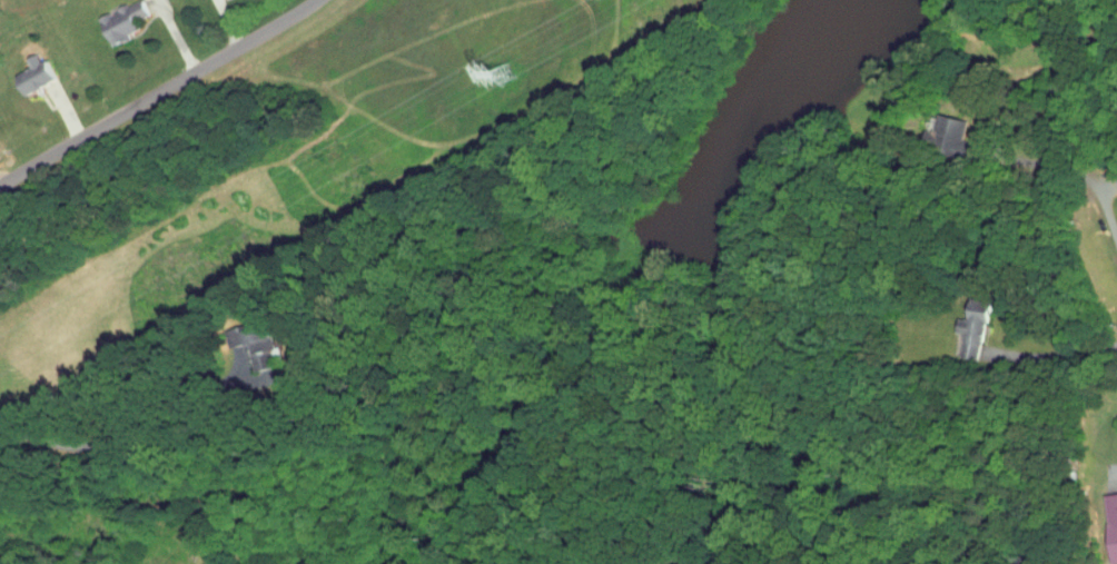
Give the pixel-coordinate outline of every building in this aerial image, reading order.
[(147,16),(140,0),(96,18),(108,47),(129,38),(127,34),(137,30),(134,22),(147,16)] [(13,76),(22,96),(52,82),(38,53),(24,59),(29,69),(13,76)] [(972,118),(933,116),(931,145),(971,146),(972,118)] [(963,333),(961,356),(982,358),(987,300),(969,298),(968,319),(957,318),(956,332),(963,333)] [(235,329),(238,339),(244,360),(229,364),(235,385),(252,380),(250,372),(271,366),(266,348),(271,347),(263,321),(235,329)] [(1103,493),(1107,562),(1116,562),(1116,492),(1103,493)]
